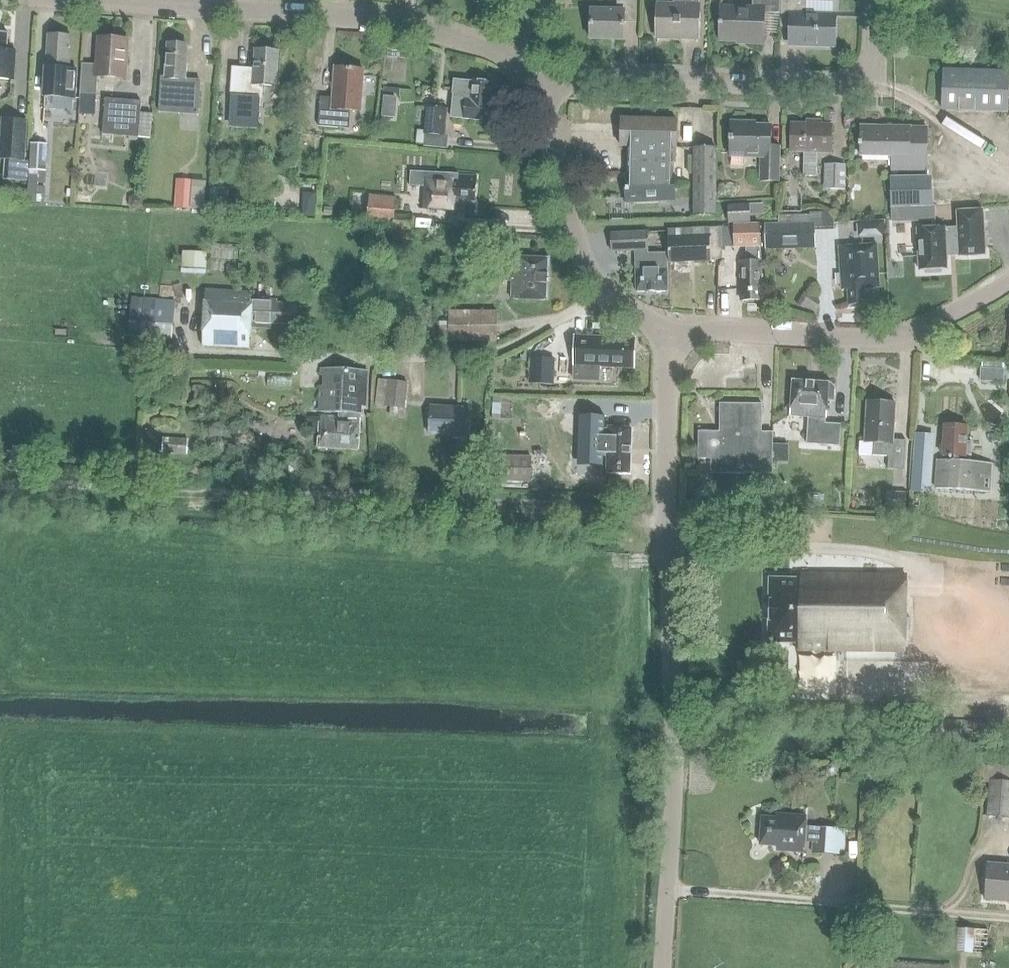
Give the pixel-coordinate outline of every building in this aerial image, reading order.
[(588,39),(622,40),(623,22),(635,22),(635,0),(616,0),(616,10),(588,10),(588,39)] [(698,42),(699,0),(677,0),(676,3),(674,9),(659,9),(658,41),(698,42)] [(721,41),(749,42),(749,44),(763,44),(764,15),(779,15),(779,0),(753,0),(753,9),(722,8),(721,41)] [(805,0),(781,0),(780,28),(792,28),(791,45),(832,46),(833,17),(805,17),(805,0)] [(0,32),(0,79),(14,80),(16,51),(6,51),(7,33),(0,32)] [(72,37),(48,36),(47,67),(46,67),(44,97),(75,99),(76,69),(70,69),(72,37)] [(98,39),(97,65),(82,64),(80,94),(97,95),(98,76),(127,78),(129,41),(98,39)] [(187,81),(188,63),(186,63),(187,45),(169,44),(167,67),(166,67),(165,79),(162,78),(161,100),(181,102),(180,110),(199,111),(201,82),(187,81)] [(281,53),(256,51),(254,70),(234,68),(230,117),(258,119),(259,109),(261,110),(263,86),(278,88),(281,53)] [(336,68),(333,99),(321,98),(319,127),(338,128),(339,111),(360,112),(363,70),(336,68)] [(943,73),(942,113),(1008,114),(1008,74),(943,73)] [(493,83),(455,80),(454,94),(455,94),(453,118),(494,122),(496,102),(491,102),(493,83)] [(383,96),(381,116),(395,118),(397,97),(383,96)] [(138,138),(141,102),(106,99),(103,135),(138,138)] [(446,136),(448,110),(429,108),(427,134),(446,136)] [(677,120),(621,118),(620,146),(635,147),(634,175),(626,175),(627,203),(675,201),(674,163),(674,148),(676,148),(677,120)] [(1,160),(3,160),(2,180),(27,181),(29,160),(25,160),(27,121),(3,120),(1,160)] [(730,165),(744,165),(744,156),(760,157),(759,179),(776,180),(777,156),(769,156),(770,126),(755,126),(755,122),(731,122),(730,165)] [(817,177),(817,153),(831,153),(831,125),(791,125),(791,153),(804,153),(804,177),(817,177)] [(862,126),(862,131),(861,155),(891,156),(891,172),(926,173),(926,158),(928,158),(929,128),(912,128),(912,127),(862,126)] [(45,172),(47,144),(32,143),(30,171),(45,172)] [(716,216),(716,148),(694,148),(694,216),(716,216)] [(829,165),(828,189),(845,190),(845,165),(829,165)] [(477,202),(479,177),(427,172),(423,209),(466,213),(467,202),(477,202)] [(930,205),(930,178),(890,179),(892,220),(945,219),(944,204),(930,205)] [(194,180),(176,179),(174,207),(192,209),(194,180)] [(144,199),(137,193),(129,197),(128,205),(135,210),(143,207),(144,199)] [(314,217),(315,193),(303,193),(302,216),(314,217)] [(395,214),(397,199),(370,196),(367,223),(392,226),(391,229),(409,231),(411,216),(395,214)] [(262,197),(262,209),(273,209),(273,197),(262,197)] [(729,208),(730,224),(750,223),(750,216),(763,215),(763,207),(729,208)] [(959,257),(985,255),(983,210),(957,212),(957,228),(945,229),(945,228),(917,230),(919,271),(925,271),(925,274),(941,273),(940,270),(947,269),(946,254),(959,253),(959,257)] [(767,249),(814,250),(815,231),(835,231),(835,214),(812,214),(812,216),(779,216),(779,224),(767,224),(767,249)] [(859,222),(860,239),(887,238),(886,221),(859,222)] [(760,225),(734,226),(735,248),(746,248),(747,262),(740,262),(741,301),(762,300),(760,225)] [(669,231),(670,263),(709,262),(709,257),(721,257),(720,229),(669,231)] [(636,251),(636,264),(635,264),(636,292),(667,292),(666,254),(647,254),(647,232),(611,234),(611,252),(636,251)] [(393,233),(392,243),(408,246),(409,236),(393,233)] [(841,290),(848,290),(848,305),(865,304),(864,289),(879,288),(877,245),(839,247),(841,290)] [(208,272),(208,253),(184,253),(184,272),(208,272)] [(550,258),(513,257),(513,269),(500,269),(499,273),(504,273),(504,281),(513,282),(513,299),(549,300),(550,258)] [(251,300),(252,292),(206,289),(202,347),(250,349),(251,329),(271,330),(271,324),(297,326),(298,306),(282,306),(282,303),(276,302),(276,300),(257,299),(257,301),(251,300)] [(175,301),(131,297),(127,336),(172,340),(175,301)] [(450,321),(450,342),(495,342),(495,313),(450,312),(450,321)] [(436,321),(436,342),(450,342),(450,321),(436,321)] [(633,367),(634,340),(575,337),(574,380),(598,381),(599,366),(633,367)] [(529,357),(529,371),(554,371),(555,358),(529,357)] [(1004,369),(980,368),(980,382),(1004,382),(1004,369)] [(318,385),(317,412),(339,413),(339,418),(321,417),(321,418),(311,418),(310,429),(320,429),(319,449),(359,451),(361,407),(367,408),(369,372),(319,369),(319,375),(322,375),(322,385),(318,385)] [(404,408),(407,382),(380,379),(377,405),(404,408)] [(829,382),(791,380),(789,416),(808,417),(806,444),(839,446),(840,425),(825,424),(827,401),(831,401),(834,399),(835,388),(829,382)] [(865,442),(859,441),(859,455),(888,456),(887,470),(905,471),(906,441),(893,440),(895,403),(866,402),(865,442)] [(719,404),(718,432),(698,432),(698,459),(711,460),(711,474),(772,475),(773,432),(761,432),(762,405),(719,404)] [(469,437),(470,408),(431,407),(430,435),(469,437)] [(549,421),(548,460),(570,460),(570,472),(630,474),(632,427),(598,426),(598,423),(549,421)] [(945,425),(944,446),(941,446),(940,454),(943,455),(943,457),(947,457),(947,462),(937,461),(935,489),(989,493),(991,464),(970,463),(972,443),(965,442),(966,427),(945,425)] [(932,436),(916,435),(912,491),(928,492),(932,436)] [(164,440),(164,454),(187,455),(188,442),(164,440)] [(529,483),(530,459),(487,457),(486,482),(529,483)] [(694,470),(695,462),(686,462),(686,470),(694,470)] [(906,576),(798,574),(798,579),(770,579),(769,642),(797,643),(796,650),(905,652),(906,576)] [(837,774),(838,767),(833,763),(826,766),(825,772),(830,777),(837,774)] [(992,781),(989,816),(1008,817),(1008,782),(992,781)] [(803,842),(812,843),(811,853),(843,855),(845,829),(806,826),(807,815),(775,813),(775,817),(761,816),(759,846),(785,848),(785,852),(802,853),(803,842)] [(989,866),(987,898),(1008,900),(1008,868),(989,866)] [(944,927),(942,951),(987,954),(989,930),(944,927)]
